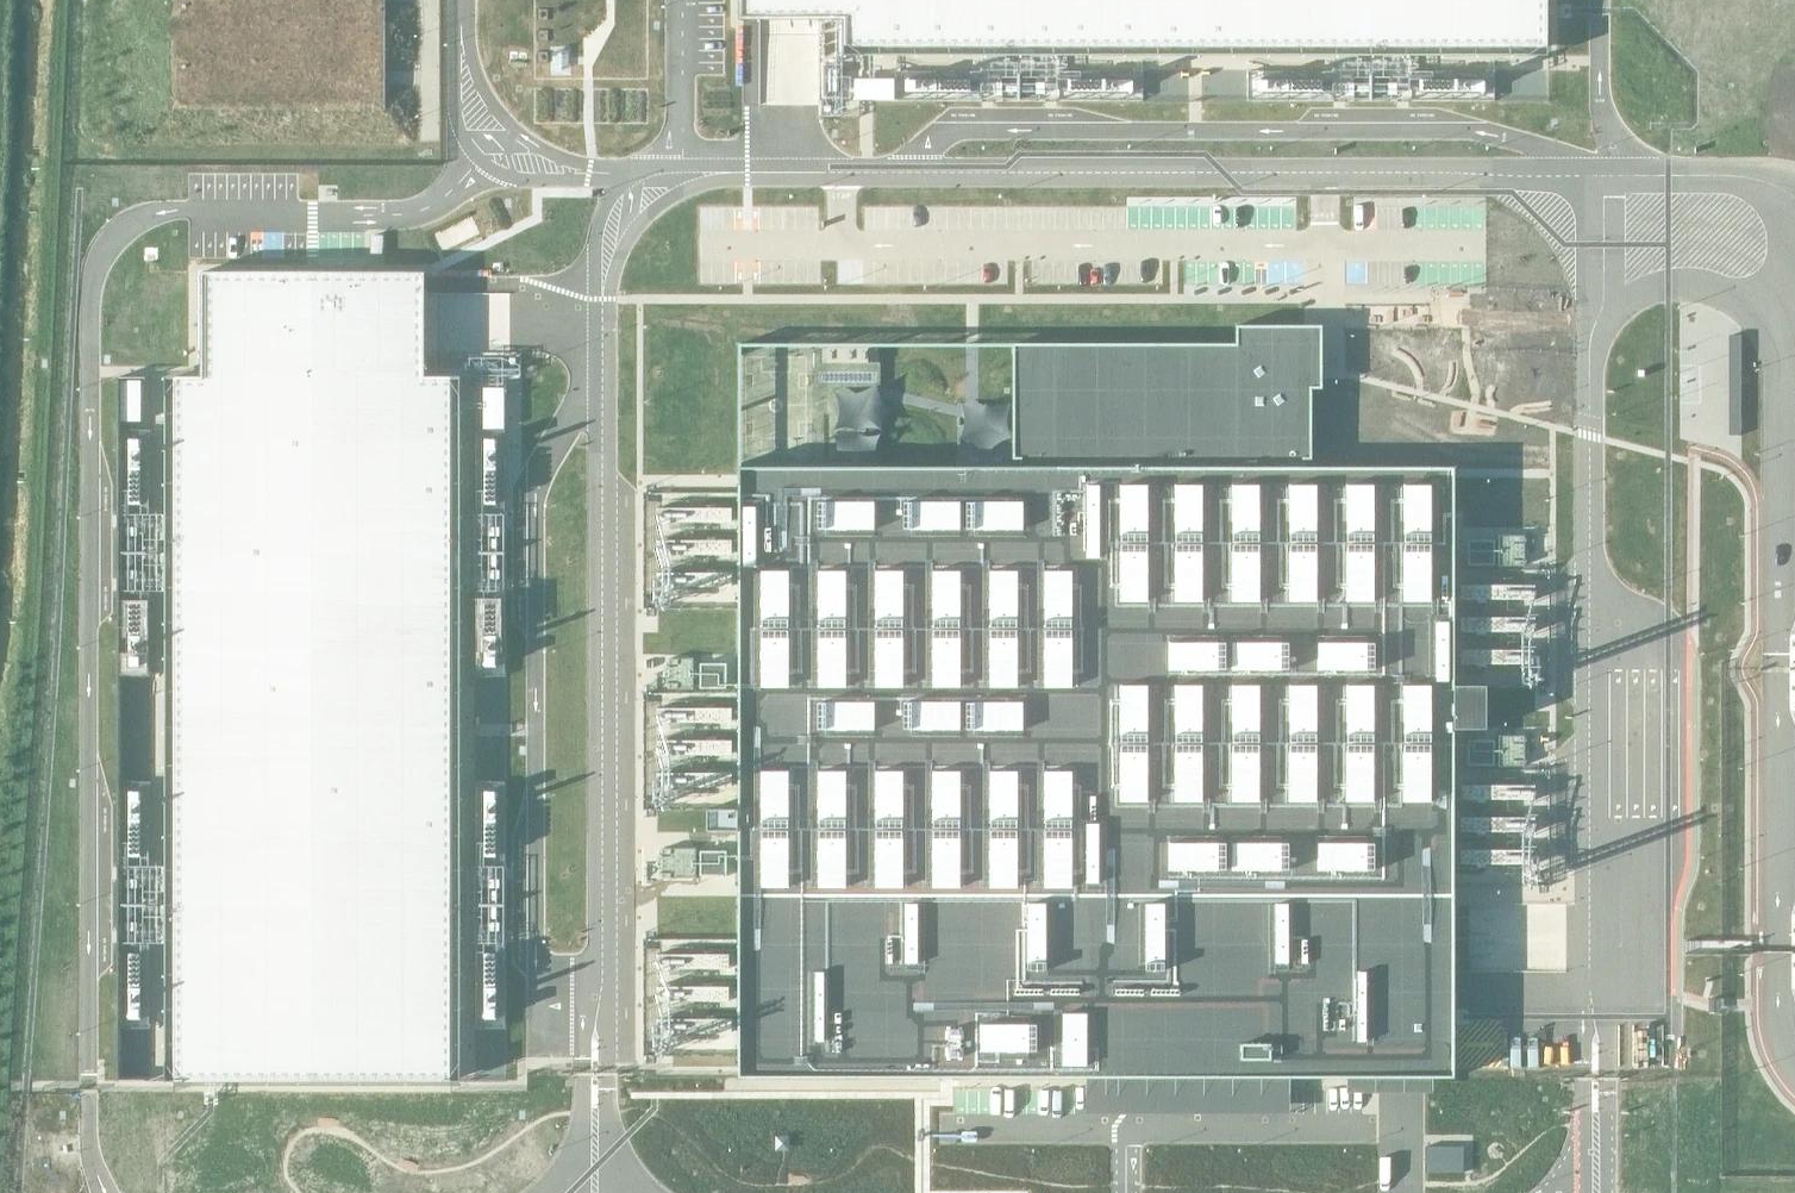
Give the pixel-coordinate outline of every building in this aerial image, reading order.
[(386,0),(172,0),(172,112),(386,112),(386,0)] [(737,19),(843,19),(843,50),(1548,51),(1548,0),(738,0),(737,19)] [(834,42),(834,31),(813,31),(813,42),(834,42)] [(198,378),(175,378),(174,1088),(451,1088),(452,378),(425,378),(425,272),(199,272),(198,378)] [(1312,389),(1323,389),(1323,357),(1323,326),(1235,326),(1235,344),(1013,344),(1013,468),(734,468),(734,1070),(734,1080),(1454,1080),(1454,468),(1312,468),(1312,389)] [(641,521),(713,522),(713,502),(641,501),(641,521)] [(1508,530),(1483,531),(1484,560),(1508,559),(1508,530)] [(713,553),(713,533),(641,535),(641,554),(713,553)] [(651,599),(714,598),(713,566),(650,567),(651,599)] [(714,721),(714,701),(640,702),(641,722),(714,721)] [(1484,730),(1485,763),(1509,762),(1508,730),(1484,730)] [(713,733),(650,734),(650,758),(713,757),(713,733)] [(714,782),(714,766),(652,767),(653,798),(677,798),(676,783),(714,782)] [(717,800),(686,801),(687,822),(718,821),(717,800)] [(680,872),(679,842),(644,843),(644,872),(680,872)] [(712,949),(640,947),(640,966),(711,968),(712,949)] [(712,999),(712,980),(640,982),(641,1001),(712,999)] [(650,1045),(712,1046),(713,1013),(651,1012),(650,1045)] [(777,1148),(791,1148),(791,1134),(777,1134),(777,1148)] [(1370,1141),(1368,1153),(1389,1156),(1391,1145),(1370,1141)] [(1426,1173),(1465,1172),(1465,1145),(1426,1146),(1426,1173)] [(1098,1178),(1116,1178),(1116,1146),(1097,1146),(1098,1178)] [(654,1166),(642,1176),(654,1189),(665,1179),(654,1166)]
